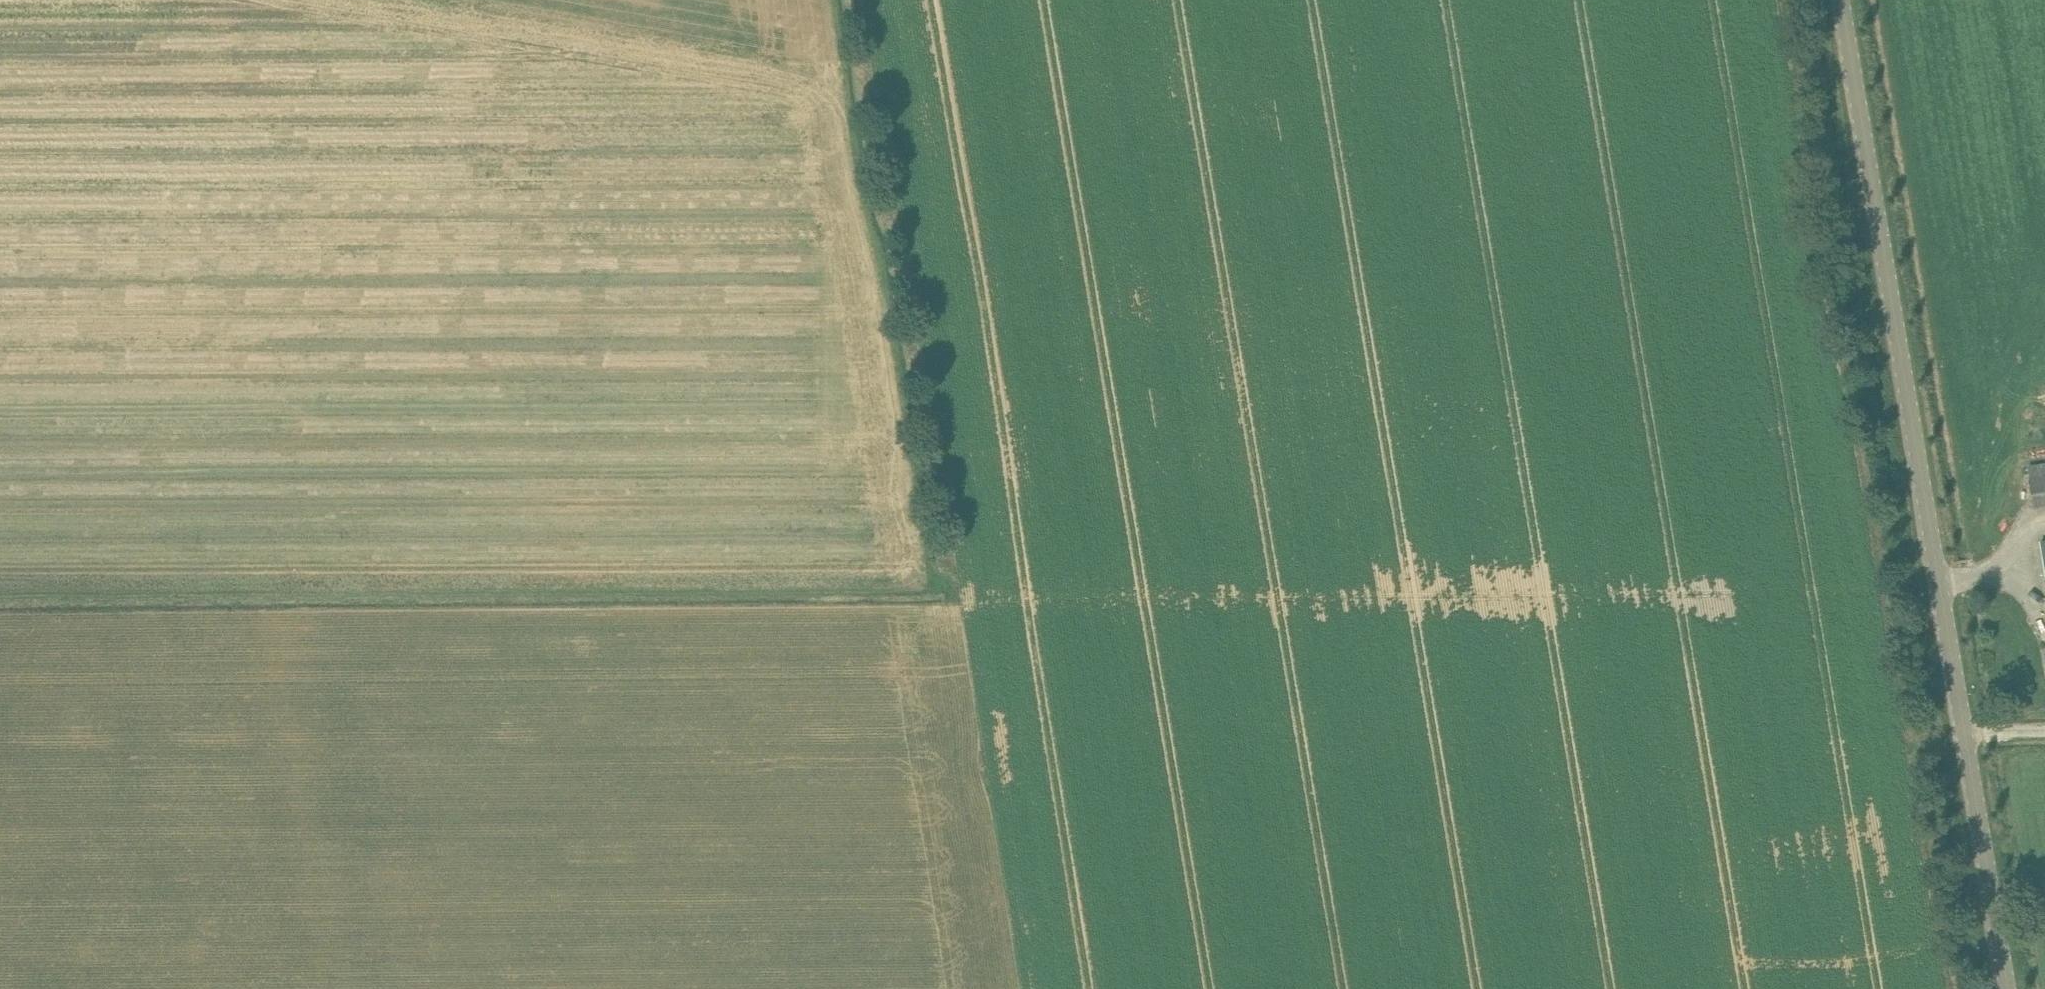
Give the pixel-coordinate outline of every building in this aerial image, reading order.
[(2035,502),(2044,500),(2044,476),(2031,479),(2035,502)]
